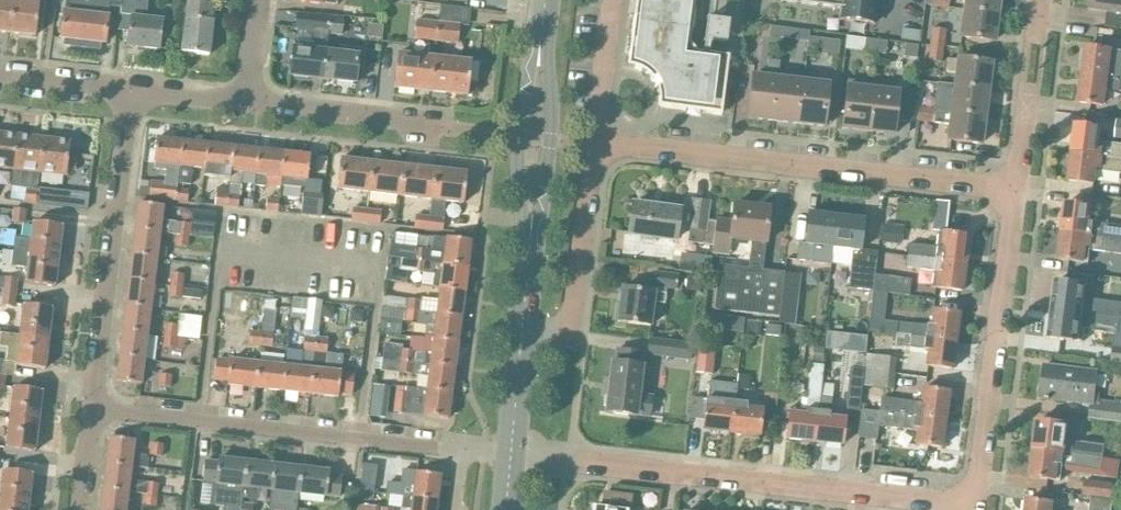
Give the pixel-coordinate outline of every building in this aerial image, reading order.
[(10,33),(15,0),(12,0),(0,0),(0,32),(10,33)] [(15,0),(10,33),(36,36),(40,3),(24,1),(24,0),(15,0)] [(119,7),(120,0),(66,0),(61,39),(65,39),(65,46),(100,50),(101,44),(105,44),(108,17),(109,6),(119,7)] [(119,7),(119,8),(135,10),(134,18),(131,17),(128,46),(160,50),(164,22),(146,19),(148,2),(137,1),(137,0),(120,0),(119,7)] [(628,67),(631,68),(634,69),(637,70),(639,71),(642,72),(645,74),(647,76),(653,71),(661,82),(655,87),(657,90),(658,93),(659,97),(659,100),(659,104),(659,107),(721,115),(727,65),(691,61),(680,47),(686,2),(686,0),(636,0),(628,67)] [(840,9),(838,21),(875,26),(879,0),(771,0),(840,9)] [(933,7),(949,9),(950,0),(934,0),(933,7)] [(998,15),(1000,0),(966,0),(965,10),(998,15)] [(1091,10),(1118,13),(1116,29),(1120,30),(1120,0),(1092,0),(1091,10)] [(186,19),(185,31),(182,53),(209,56),(213,21),(199,20),(201,5),(189,4),(187,19),(186,19)] [(965,10),(962,38),(994,42),(998,15),(965,10)] [(291,77),(323,80),(327,51),(329,34),(331,17),(317,16),(317,17),(297,15),(296,28),(315,31),(314,44),(295,41),(291,77)] [(331,17),(329,34),(342,35),(344,19),(331,17)] [(415,39),(437,41),(439,23),(417,20),(415,39)] [(706,21),(703,42),(726,45),(729,24),(706,21)] [(461,26),(439,23),(437,41),(459,44),(461,26)] [(771,27),(770,36),(784,38),(786,29),(771,27)] [(786,29),(784,38),(798,40),(800,31),(786,29)] [(933,29),(931,45),(945,47),(948,31),(933,29)] [(902,30),(901,40),(919,42),(920,32),(902,30)] [(847,37),(845,49),(866,52),(867,39),(847,37)] [(808,42),(808,47),(822,49),(824,40),(809,38),(808,42)] [(867,39),(866,52),(886,54),(888,41),(867,39)] [(906,44),(905,57),(917,59),(919,46),(906,44)] [(943,62),(945,47),(931,45),(931,46),(929,61),(943,62)] [(327,51),(323,80),(356,84),(360,49),(340,47),(339,53),(327,51)] [(1083,75),(1120,80),(1120,65),(1110,64),(1112,50),(1086,47),(1083,75)] [(394,88),(431,92),(435,59),(398,54),(394,88)] [(435,59),(431,92),(468,97),(469,83),(477,83),(479,64),(472,64),(472,63),(435,59)] [(992,63),(970,60),(959,59),(959,61),(949,60),(947,73),(957,75),(956,85),(988,89),(992,63)] [(778,77),(773,123),(799,126),(804,80),(805,76),(779,73),(778,77)] [(752,74),(747,120),(773,123),(778,77),(752,74)] [(1083,75),(1079,103),(1104,106),(1107,90),(1120,92),(1120,80),(1083,75)] [(804,80),(799,126),(825,129),(830,83),(804,80)] [(847,81),(841,131),(868,134),(874,84),(847,81)] [(954,98),(952,111),(985,116),(988,89),(956,85),(923,81),(922,84),(916,83),(913,105),(920,106),(921,94),(954,98)] [(874,84),(868,134),(894,138),(896,122),(905,123),(908,101),(898,100),(900,87),(874,84)] [(920,107),(919,108),(918,121),(950,125),(949,140),(981,144),(985,116),(952,111),(920,107)] [(1073,153),(1120,160),(1120,145),(1099,142),(1101,129),(1076,126),(1073,153)] [(14,170),(18,136),(0,134),(0,169),(14,170)] [(14,170),(40,173),(44,139),(18,136),(14,170)] [(177,190),(178,184),(183,141),(157,138),(154,170),(166,171),(164,183),(151,182),(149,198),(176,201),(177,190)] [(71,142),(44,139),(40,173),(67,176),(71,142)] [(208,144),(183,141),(178,184),(191,186),(193,168),(205,170),(204,177),(205,177),(208,144)] [(234,147),(208,144),(205,177),(230,180),(234,147)] [(231,181),(230,182),(227,207),(238,208),(242,174),(256,175),(257,175),(259,150),(234,147),(230,180),(231,181)] [(285,153),(259,150),(257,175),(256,175),(255,186),(265,188),(266,176),(282,178),(285,153)] [(310,156),(285,153),(282,178),(281,186),(305,189),(306,181),(308,181),(310,156)] [(1073,153),(1069,181),(1094,185),(1096,170),(1120,174),(1120,160),(1073,153)] [(337,189),(369,193),(372,163),(341,159),(337,189)] [(369,193),(401,197),(404,167),(372,163),(369,193)] [(401,197),(432,200),(435,170),(404,167),(401,197)] [(433,200),(430,217),(429,230),(443,231),(445,219),(443,219),(445,202),(464,204),(467,174),(435,170),(432,200),(433,200)] [(217,188),(215,205),(227,207),(230,182),(224,182),(223,189),(217,188)] [(39,189),(27,188),(26,203),(37,204),(39,189)] [(189,191),(177,190),(176,201),(188,203),(189,191)] [(301,216),(322,219),(325,194),(305,192),(301,216)] [(72,193),(71,208),(88,210),(89,195),(81,194),(72,193)] [(266,212),(278,213),(280,200),(268,199),(266,212)] [(688,243),(713,246),(716,222),(707,221),(709,203),(694,201),(688,243)] [(161,233),(178,236),(191,237),(192,225),(162,221),(164,207),(139,204),(136,229),(161,232),(161,233)] [(1120,240),(1120,227),(1108,225),(1095,224),(1097,208),(1066,204),(1063,231),(1120,240)] [(629,235),(675,241),(679,211),(633,205),(629,235)] [(751,241),(748,268),(763,270),(770,209),(734,205),(732,222),(716,220),(716,222),(713,246),(712,255),(730,257),(733,239),(751,241)] [(352,221),(366,223),(368,209),(354,208),(352,221)] [(11,210),(0,209),(0,223),(10,224),(11,210)] [(13,223),(25,225),(27,211),(15,209),(13,223)] [(382,211),(368,209),(366,223),(380,225),(382,211)] [(833,248),(837,217),(809,213),(806,244),(799,243),(797,260),(812,262),(814,245),(833,248)] [(415,228),(421,229),(429,230),(430,217),(416,216),(415,228)] [(852,250),(848,289),(874,292),(876,276),(878,252),(861,250),(864,220),(837,217),(833,248),(852,250)] [(24,239),(23,252),(59,256),(63,226),(35,223),(32,240),(24,239)] [(192,225),(191,237),(213,240),(215,226),(192,223),(192,225)] [(903,228),(884,225),(883,243),(902,245),(903,228)] [(161,232),(136,229),(132,254),(158,257),(158,258),(167,259),(168,249),(159,248),(161,233),(161,232)] [(1063,231),(1059,260),(1089,264),(1090,250),(1120,254),(1120,240),(1063,231)] [(937,248),(910,245),(908,256),(966,264),(970,236),(939,232),(937,248)] [(191,237),(178,236),(176,247),(190,249),(191,237)] [(472,241),(433,236),(432,247),(445,249),(443,264),(468,267),(472,241)] [(390,258),(398,258),(428,262),(429,251),(391,245),(390,258)] [(27,284),(34,284),(55,287),(59,256),(23,252),(21,264),(29,265),(27,284)] [(129,279),(154,282),(158,258),(158,257),(132,254),(129,279)] [(930,288),(940,289),(962,292),(966,264),(908,256),(906,269),(932,272),(930,288)] [(428,262),(398,258),(397,270),(426,274),(428,262)] [(465,292),(468,267),(443,264),(442,273),(433,272),(431,288),(440,289),(465,292)] [(762,276),(763,270),(748,268),(719,265),(714,310),(779,318),(780,318),(783,294),(785,273),(783,273),(783,278),(762,276)] [(172,273),(171,285),(185,287),(186,275),(172,273)] [(618,322),(640,325),(650,326),(653,303),(665,304),(667,289),(677,290),(679,276),(655,273),(653,287),(655,287),(654,293),(622,289),(618,322)] [(876,276),(874,292),(908,296),(911,281),(876,276)] [(4,292),(16,293),(18,279),(0,277),(0,290),(4,291),(4,292)] [(703,278),(688,277),(686,291),(701,293),(703,278)] [(126,305),(151,308),(162,309),(163,298),(153,296),(154,282),(129,279),(126,305)] [(1052,310),(1120,319),(1120,303),(1079,298),(1080,286),(1056,282),(1052,310)] [(184,289),(185,287),(171,285),(170,297),(202,300),(203,291),(184,289)] [(440,289),(436,314),(462,318),(465,292),(440,289)] [(16,293),(4,292),(0,292),(0,306),(15,308),(16,293)] [(796,296),(783,294),(780,318),(779,318),(778,324),(793,326),(793,318),(796,296)] [(388,297),(386,308),(421,312),(423,302),(388,297)] [(912,298),(911,311),(925,312),(926,299),(912,298)] [(283,391),(309,395),(317,338),(319,338),(322,303),(309,301),(302,368),(285,366),(283,391)] [(14,321),(12,335),(49,339),(53,309),(24,305),(22,322),(14,321)] [(148,334),(151,308),(126,305),(123,331),(148,334)] [(323,306),(321,318),(333,320),(335,308),(323,306)] [(421,312),(386,308),(383,308),(379,333),(401,335),(403,322),(435,326),(433,337),(426,336),(426,338),(426,339),(459,343),(462,318),(436,314),(421,312)] [(351,309),(350,323),(363,324),(365,310),(351,309)] [(261,348),(273,349),(277,311),(266,310),(263,332),(261,348)] [(1084,343),(1085,329),(1095,330),(1095,332),(1119,335),(1120,321),(1120,319),(1052,310),(1049,338),(1084,343)] [(900,323),(898,335),(956,342),(959,314),(934,311),(932,326),(926,325),(926,326),(900,323)] [(704,316),(703,327),(713,328),(714,317),(704,316)] [(747,321),(746,337),(761,338),(762,323),(747,321)] [(166,324),(165,336),(178,337),(179,326),(166,324)] [(123,331),(120,356),(145,359),(148,334),(123,331)] [(249,346),(261,348),(263,332),(251,331),(249,346)] [(825,350),(840,351),(841,335),(827,333),(825,350)] [(45,370),(49,339),(12,335),(10,349),(19,350),(17,366),(45,370)] [(952,370),(956,342),(898,335),(896,346),(929,351),(926,367),(952,370)] [(177,349),(178,337),(165,336),(164,348),(177,349)] [(455,369),(459,343),(426,339),(426,338),(420,337),(417,362),(414,362),(415,351),(403,349),(403,347),(386,344),(384,359),(455,369)] [(329,339),(319,338),(317,338),(309,395),(339,398),(339,394),(352,395),(354,375),(342,374),(341,372),(326,371),(329,339)] [(649,355),(692,361),(694,345),(693,344),(680,344),(651,340),(649,355)] [(815,442),(821,384),(823,366),(822,365),(825,347),(814,346),(806,410),(790,408),(789,417),(787,439),(815,442)] [(1120,363),(1120,348),(1113,347),(1112,362),(1120,363)] [(644,354),(639,353),(617,350),(615,364),(613,363),(607,412),(649,417),(652,397),(638,396),(644,354)] [(142,385),(145,359),(120,356),(117,382),(142,385)] [(866,370),(895,374),(896,359),(867,357),(866,370)] [(452,394),(455,369),(384,359),(382,370),(428,376),(426,390),(426,391),(452,394)] [(228,385),(254,388),(258,363),(230,360),(229,361),(217,360),(215,380),(228,381),(228,385)] [(7,376),(8,362),(0,361),(0,375),(7,376)] [(254,388),(283,391),(285,366),(258,363),(254,388)] [(1120,423),(1120,405),(1100,402),(1102,389),(1095,388),(1097,372),(1045,365),(1041,398),(1046,399),(1046,400),(1050,401),(1050,400),(1102,406),(1100,420),(1120,423)] [(851,369),(846,409),(858,410),(863,370),(851,369)] [(893,391),(895,374),(866,370),(864,387),(893,391)] [(162,375),(160,375),(159,387),(171,388),(172,376),(171,376),(162,375)] [(737,391),(749,392),(751,377),(739,375),(737,391)] [(373,384),(371,400),(384,402),(386,387),(386,386),(373,384)] [(821,384),(815,442),(843,445),(846,414),(831,412),(834,386),(821,384)] [(43,391),(21,389),(15,388),(11,419),(39,423),(43,391)] [(449,419),(452,394),(426,391),(426,390),(410,388),(410,393),(398,391),(395,413),(407,414),(408,401),(425,404),(424,416),(449,419)] [(881,398),(879,412),(946,421),(949,393),(924,389),(922,404),(881,398)] [(704,430),(732,433),(735,402),(708,399),(706,408),(704,430)] [(735,402),(732,433),(760,436),(762,414),(763,410),(747,408),(748,403),(735,402)] [(942,448),(946,421),(879,412),(879,413),(862,411),(861,417),(858,438),(877,441),(879,427),(918,431),(916,445),(942,448)] [(6,449),(13,450),(35,452),(39,423),(11,419),(6,449)] [(1038,422),(1034,449),(1103,459),(1105,446),(1067,441),(1069,426),(1038,422)] [(107,463),(149,468),(149,460),(146,455),(133,454),(135,441),(110,438),(107,463)] [(152,443),(151,455),(162,457),(164,445),(152,443)] [(1103,459),(1034,449),(1031,477),(1057,481),(1059,465),(1092,470),(1102,471),(1103,459)] [(203,482),(216,483),(216,484),(233,486),(231,503),(225,502),(224,509),(240,509),(241,504),(243,504),(244,499),(241,499),(245,462),(219,459),(218,463),(205,462),(203,482)] [(259,501),(260,489),(270,490),(273,465),(245,462),(241,499),(244,499),(259,501)] [(129,492),(145,494),(159,496),(160,484),(130,481),(132,468),(148,470),(149,468),(107,463),(104,488),(129,492)] [(273,465),(270,490),(297,493),(300,468),(273,465)] [(300,468),(297,493),(326,496),(340,497),(343,477),(329,476),(330,472),(300,468)] [(4,471),(0,501),(29,505),(33,474),(4,471)] [(415,483),(413,497),(438,500),(441,476),(411,472),(409,483),(415,483)] [(1113,498),(1114,485),(1086,482),(1085,495),(1113,498)] [(104,488),(101,509),(126,509),(129,492),(104,488)] [(157,508),(159,496),(145,494),(143,506),(157,508)] [(645,494),(643,507),(656,508),(658,495),(645,494)] [(631,500),(606,496),(604,509),(594,508),(594,509),(629,509),(631,500)] [(438,500),(413,497),(413,498),(404,497),(402,509),(407,509),(437,509),(438,500)] [(1092,498),(1090,509),(1113,509),(1114,501),(1092,498)] [(1026,509),(1053,509),(1054,503),(1028,500),(1026,509)] [(0,502),(0,509),(28,509),(29,505),(0,501),(0,502)]
